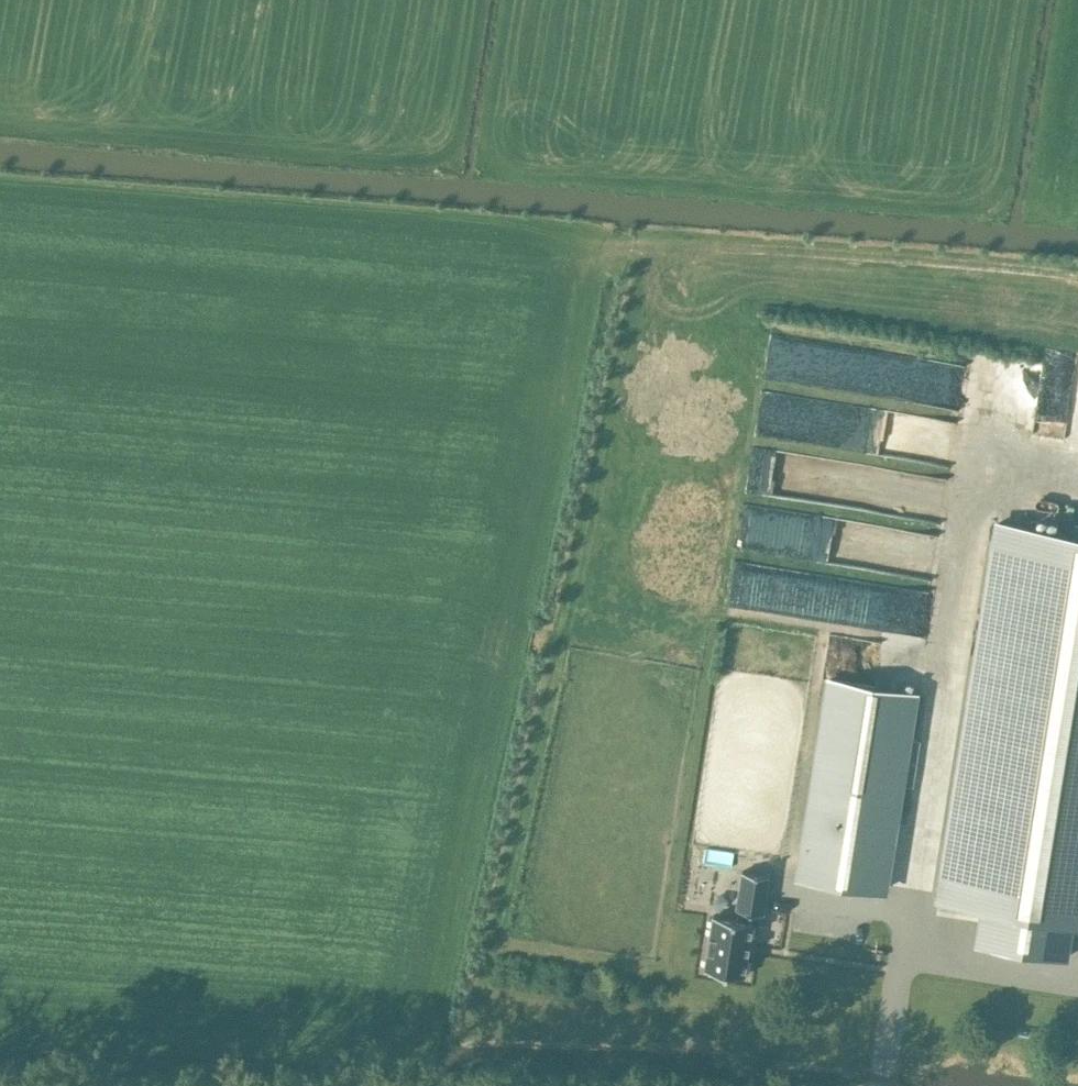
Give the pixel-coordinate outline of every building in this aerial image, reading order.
[(771,332),(763,376),(784,379),(791,336),(771,332)] [(1067,438),(1077,439),(1077,366),(1071,365),(1067,438)] [(951,423),(955,418),(953,416),(897,396),(890,416),(884,410),(888,400),(883,398),(874,425),(879,420),(892,425),(907,409),(902,425),(911,434),(906,450),(900,448),(895,460),(892,464),(899,471),(896,480),(913,485),(925,497),(942,503),(954,467),(940,462),(938,460),(951,423)] [(1077,536),(1018,526),(1018,525),(999,522),(939,900),(983,906),(977,943),(1066,957),(1072,921),(1077,922),(1077,529),(1077,536)] [(736,562),(728,601),(785,611),(789,590),(797,592),(800,575),(736,562)] [(883,890),(914,693),(831,679),(800,877),(883,890)] [(744,975),(753,921),(751,921),(752,912),(763,914),(769,875),(743,871),(736,909),(738,910),(737,918),(714,915),(705,969),(744,975)]
